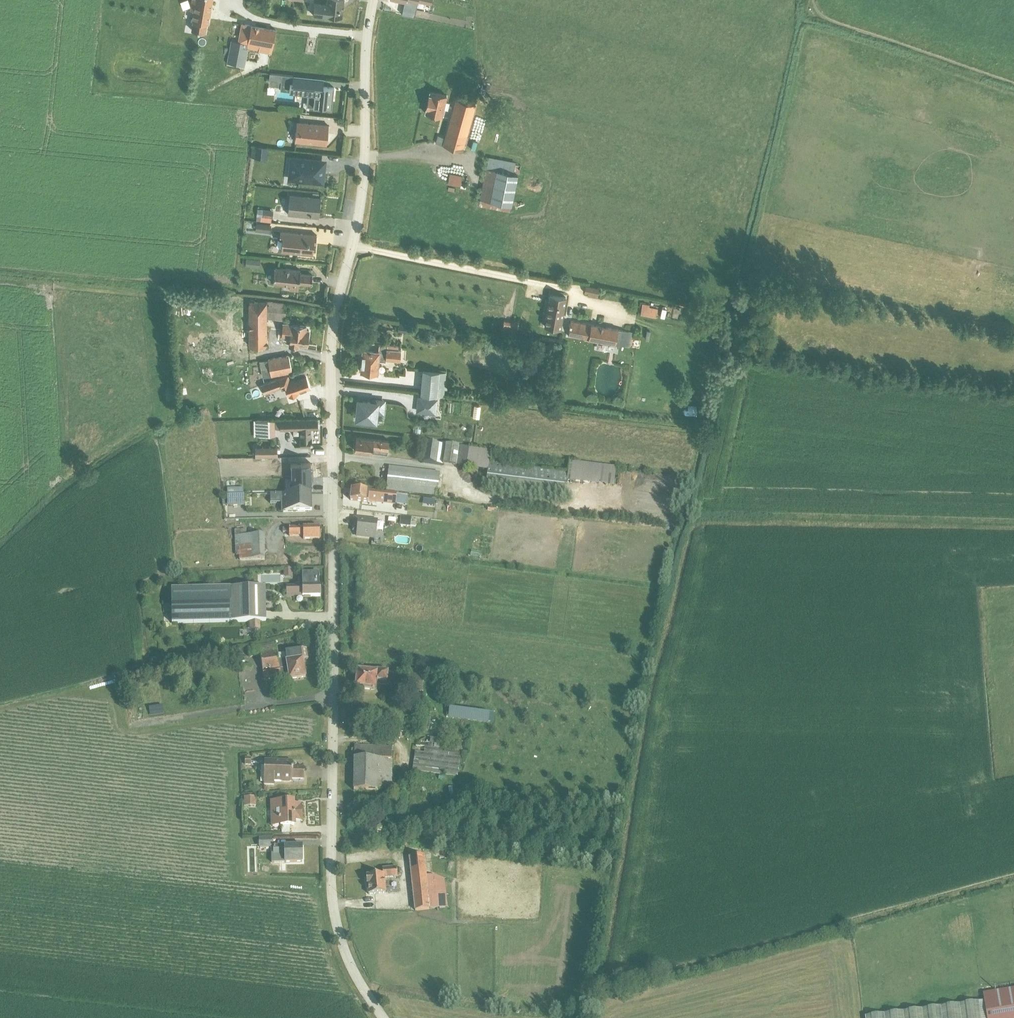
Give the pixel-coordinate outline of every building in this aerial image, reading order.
[(190,10),(193,10),(192,19),(193,20),(192,29),(206,31),(207,22),(209,23),(210,19),(209,19),(209,15),(210,15),(212,7),(211,7),(211,4),(212,4),(213,0),(192,0),(190,10)] [(313,16),(327,18),(328,16),(342,17),(344,0),(327,0),(327,3),(314,2),(313,16)] [(426,21),(438,22),(439,12),(426,11),(426,21)] [(232,40),(227,62),(245,66),(248,48),(272,52),(276,29),(241,23),(238,41),(232,40)] [(293,91),(294,75),(271,72),(269,84),(279,85),(280,80),(282,80),(281,90),(293,91)] [(294,75),(293,91),(308,93),(308,89),(315,90),(315,87),(311,86),(311,85),(316,85),(317,77),(294,75)] [(308,89),(308,93),(306,112),(307,105),(331,107),(331,106),(330,106),(332,88),(333,88),(333,87),(316,85),(311,85),(311,86),(315,87),(315,90),(308,89)] [(430,91),(426,112),(443,116),(444,108),(448,109),(450,102),(446,101),(447,95),(430,91)] [(438,135),(436,142),(463,150),(476,104),(456,98),(445,136),(438,135)] [(297,122),(295,140),(327,144),(329,125),(297,122)] [(252,145),(251,157),(267,159),(267,154),(268,154),(268,146),(252,145)] [(313,164),(314,160),(290,158),(288,178),(323,182),(324,165),(313,164)] [(489,158),(479,205),(510,210),(518,174),(520,174),(521,164),(489,158)] [(450,173),(448,182),(461,184),(462,175),(450,173)] [(290,194),(288,213),(319,216),(321,197),(290,194)] [(258,208),(257,215),(257,219),(271,221),(271,217),(273,217),(274,210),(258,208)] [(257,223),(256,230),(271,232),(272,224),(257,223)] [(281,230),(280,239),(283,239),(281,250),(313,254),(314,243),(316,243),(317,234),(281,230)] [(243,257),(242,264),(260,266),(261,259),(243,257)] [(275,267),(274,283),(290,285),(290,289),(298,290),(299,283),(312,284),(313,274),(300,273),(301,270),(275,267)] [(586,284),(585,292),(588,292),(588,295),(598,297),(600,287),(586,284)] [(549,293),(544,325),(561,328),(567,296),(549,293)] [(250,303),(249,303),(249,346),(267,346),(267,317),(285,320),(287,302),(267,300),(267,301),(250,301),(250,303)] [(643,302),(641,313),(656,316),(658,307),(650,306),(650,304),(643,302)] [(571,319),(568,335),(629,346),(632,331),(571,319)] [(504,320),(503,328),(517,330),(518,322),(504,320)] [(283,322),(281,339),(289,340),(289,344),(298,345),(299,343),(307,344),(309,329),(306,329),(306,325),(283,322)] [(399,322),(398,330),(409,332),(409,323),(399,322)] [(634,339),(633,347),(640,348),(642,340),(634,339)] [(360,364),(360,369),(361,371),(362,371),(361,371),(378,373),(380,359),(386,361),(386,358),(400,360),(401,349),(398,349),(399,345),(388,344),(388,345),(379,344),(379,352),(364,350),(362,363),(360,364)] [(289,354),(260,360),(263,377),(272,375),(293,371),(289,354)] [(217,367),(217,375),(233,376),(234,368),(217,367)] [(423,369),(421,393),(444,395),(446,371),(423,369)] [(288,374),(261,384),(265,394),(271,392),(271,391),(285,386),(289,395),(299,392),(298,390),(311,385),(307,375),(291,380),(288,374)] [(249,389),(253,401),(264,397),(261,385),(249,389)] [(418,396),(416,412),(436,414),(438,398),(418,396)] [(379,413),(380,398),(372,398),(372,401),(363,400),(363,402),(359,402),(357,418),(378,420),(379,413)] [(466,411),(479,413),(480,406),(467,404),(466,411)] [(318,418),(254,419),(254,435),(276,434),(275,428),(280,428),(280,429),(301,429),(300,445),(312,445),(312,441),(312,439),(312,436),(311,427),(318,427),(318,418)] [(373,451),(373,438),(356,436),(355,449),(364,450),(373,452),(373,451)] [(373,438),(373,451),(388,454),(389,440),(373,438)] [(426,443),(423,463),(487,471),(486,492),(565,502),(568,482),(613,488),(616,467),(571,461),(569,472),(489,462),(491,450),(470,448),(470,449),(426,443)] [(278,446),(255,446),(255,455),(262,455),(262,456),(278,456),(278,446)] [(304,456),(258,457),(258,469),(291,469),(291,465),(304,465),(304,456)] [(305,457),(305,466),(326,466),(326,457),(305,457)] [(238,459),(238,469),(252,469),(251,459),(238,459)] [(389,467),(386,492),(437,497),(440,473),(389,467)] [(352,490),(350,501),(396,506),(396,504),(406,505),(407,496),(352,490)] [(311,494),(270,495),(270,503),(281,503),(281,513),(308,512),(308,511),(312,511),(311,494)] [(250,495),(227,496),(228,507),(244,506),(244,505),(250,505),(250,495)] [(400,518),(399,526),(415,527),(416,523),(411,523),(411,519),(400,518)] [(355,519),(354,531),(357,531),(356,536),(376,539),(378,522),(355,519)] [(284,529),(284,533),(289,533),(289,537),(303,537),(303,540),(320,539),(320,528),(284,529)] [(247,530),(235,531),(236,556),(239,556),(239,561),(265,560),(264,536),(247,536),(247,530)] [(292,569),(283,569),(284,578),(293,577),(292,569)] [(302,587),(286,587),(287,596),(303,595),(303,597),(320,597),(320,587),(319,587),(319,574),(302,575),(302,587)] [(231,588),(171,589),(172,624),(249,622),(249,630),(260,630),(260,622),(266,622),(265,588),(231,589),(231,588)] [(253,648),(249,649),(250,657),(261,655),(264,678),(287,673),(289,680),(306,678),(303,660),(308,659),(307,650),(307,649),(277,654),(275,642),(252,646),(253,648)] [(358,671),(356,687),(363,688),(363,691),(373,692),(373,690),(376,690),(377,681),(388,683),(388,682),(390,683),(391,672),(377,671),(377,673),(358,671)] [(163,706),(149,708),(150,716),(164,714),(163,706)] [(442,707),(442,712),(449,713),(448,718),(488,723),(489,712),(450,706),(450,707),(442,707)] [(421,746),(461,752),(462,743),(430,738),(430,743),(428,743),(428,744),(422,743),(421,746)] [(461,752),(421,746),(416,746),(413,770),(458,776),(461,752)] [(354,750),(354,764),(354,791),(392,792),(393,760),(392,759),(393,747),(355,747),(354,750)] [(265,760),(264,786),(274,786),(274,782),(282,782),(282,783),(290,784),(290,783),(292,783),(292,779),(304,780),(304,768),(292,768),(292,761),(265,760)] [(244,801),(243,801),(244,806),(245,806),(245,807),(256,806),(256,797),(244,797),(244,801)] [(281,826),(290,826),(294,826),(294,822),(303,822),(302,809),(294,809),(294,801),(270,802),(271,827),(281,826)] [(374,824),(373,834),(382,835),(383,825),(374,824)] [(290,826),(281,826),(282,835),(290,834),(290,826)] [(273,838),(259,839),(259,849),(272,849),(273,838)] [(273,854),(272,854),(272,863),(302,863),(302,846),(274,847),(273,854)] [(430,909),(426,877),(424,855),(409,857),(415,911),(430,909)] [(367,877),(366,877),(367,885),(368,885),(369,895),(387,893),(385,879),(398,877),(397,867),(382,868),(383,875),(367,876),(367,877)] [(426,877),(430,909),(448,908),(446,888),(445,879),(434,876),(426,877)] [(866,1017),(867,1017),(1013,1017),(1013,988),(983,993),(984,1001),(866,1017)]
